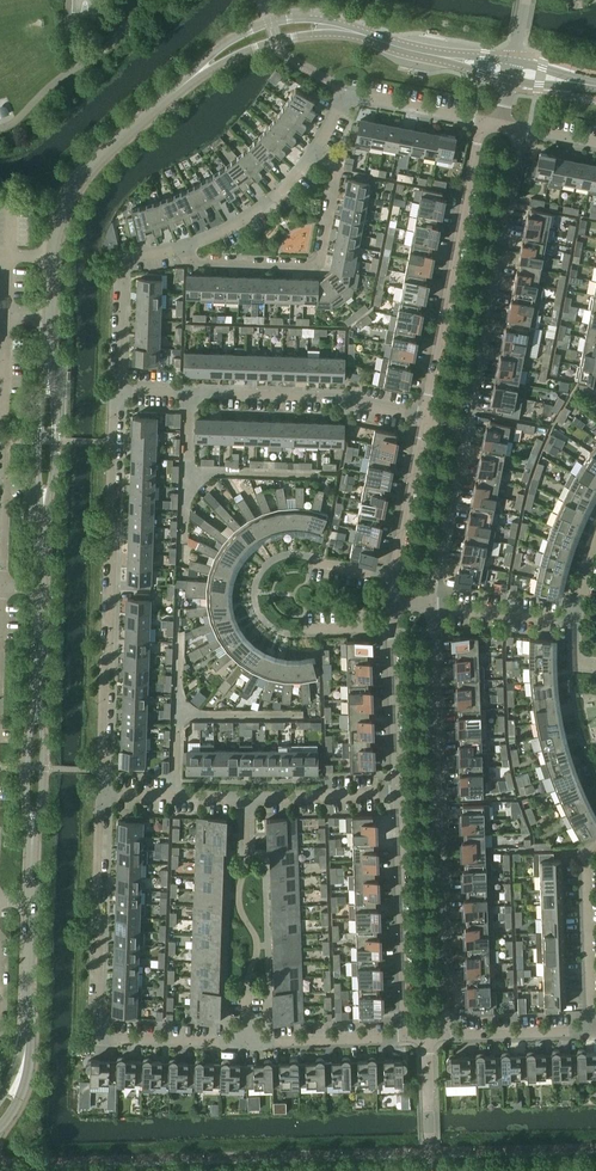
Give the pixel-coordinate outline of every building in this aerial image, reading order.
[(314,100),(295,89),(293,93),(290,97),(287,102),(305,113),(310,117),(314,110),(309,107),(313,100),(314,100)] [(300,120),(305,113),(287,102),(284,106),(281,110),(279,114),(296,127),(300,130),(305,124),(300,120)] [(290,133),(296,127),(279,114),(276,118),(269,126),(285,139),(290,143),(295,137),(290,133)] [(370,144),(374,122),(360,119),(358,129),(353,128),(351,140),(356,141),(355,147),(369,150),(370,144)] [(383,147),(387,125),(374,122),(370,144),(383,147)] [(396,149),(400,127),(387,125),(383,147),(396,149)] [(285,139),(269,126),(263,133),(259,137),(275,151),(279,155),(285,149),(280,145),(285,139)] [(410,152),(414,130),(400,127),(396,149),(410,152)] [(423,154),(427,132),(414,130),(410,152),(423,154)] [(436,157),(440,135),(427,132),(423,154),(436,157)] [(441,133),(440,135),(436,157),(456,161),(458,148),(453,148),(455,136),(441,133)] [(275,151),(259,137),(252,144),(249,147),(263,162),(267,167),(273,161),(269,157),(275,151)] [(263,162),(249,147),(245,150),(241,154),(238,157),(251,173),(255,178),(261,173),(257,168),(263,162)] [(549,179),(554,157),(554,155),(540,152),(537,164),(532,163),(530,175),(549,179)] [(251,173),(238,157),(234,160),(226,166),(238,183),(242,188),(248,183),(245,178),(251,173)] [(561,189),(562,182),(567,160),(554,157),(549,179),(548,186),(561,189)] [(576,184),(580,162),(567,160),(562,182),(576,184)] [(353,164),(344,162),(343,169),(352,170),(353,164)] [(589,187),(593,165),(580,162),(576,184),(589,187)] [(593,165),(589,187),(588,193),(595,194),(595,165),(593,165)] [(238,183),(226,166),(222,169),(214,174),(225,192),(229,197),(235,193),(232,188),(238,183)] [(225,192),(214,174),(205,180),(201,182),(211,201),(214,206),(221,202),(218,197),(225,192)] [(412,182),(413,176),(405,174),(404,181),(412,182)] [(445,189),(447,181),(433,178),(431,186),(445,189)] [(369,183),(349,179),(346,192),(367,196),(369,183)] [(211,201),(201,182),(196,185),(188,189),(197,208),(200,214),(207,210),(204,205),(211,201)] [(441,197),(442,192),(422,188),(419,203),(441,207),(443,198),(441,197)] [(197,208),(188,189),(179,193),(174,195),(182,215),(185,220),(192,217),(190,212),(197,208)] [(364,209),(367,196),(346,192),(344,205),(364,209)] [(182,215),(174,195),(165,199),(160,201),(167,221),(169,226),(177,224),(175,218),(182,215)] [(543,208),(545,201),(530,199),(529,205),(543,208)] [(167,221),(160,201),(151,204),(146,205),(152,225),(154,231),(161,229),(160,223),(167,221)] [(440,216),(441,207),(419,203),(416,217),(436,221),(437,216),(440,216)] [(152,225),(146,205),(141,206),(131,209),(138,235),(146,234),(144,228),(152,225)] [(362,222),(364,209),(344,205),(341,218),(362,222)] [(548,228),(551,213),(531,209),(530,215),(528,214),(526,223),(548,228)] [(435,225),(436,221),(416,217),(413,231),(436,235),(438,226),(435,225)] [(367,223),(362,222),(341,218),(339,230),(359,234),(365,235),(367,223)] [(546,242),(548,228),(526,223),(524,232),(526,233),(525,238),(546,242)] [(357,247),(359,234),(339,230),(336,243),(357,247)] [(434,244),(436,235),(413,231),(411,245),(431,249),(432,244),(434,244)] [(543,256),(546,242),(525,238),(524,243),(522,242),(520,251),(543,256)] [(354,260),(357,247),(336,243),(334,256),(354,260)] [(430,254),(431,249),(411,245),(408,259),(430,264),(432,254),(430,254)] [(540,270),(543,256),(520,251),(519,261),(521,261),(520,266),(540,270)] [(352,272),(354,260),(334,256),(331,269),(333,269),(332,270),(325,276),(345,301),(352,295),(354,289),(356,290),(359,273),(352,272)] [(429,272),(430,264),(408,259),(405,273),(425,277),(426,272),(429,272)] [(537,284),(540,270),(520,266),(519,271),(517,270),(515,280),(537,284)] [(424,282),(425,277),(405,273),(402,287),(425,292),(427,282),(424,282)] [(138,278),(138,293),(160,293),(167,294),(167,287),(160,287),(161,274),(149,274),(148,279),(138,278)] [(200,297),(201,276),(187,275),(186,296),(200,297)] [(213,297),(213,276),(201,276),(200,297),(200,301),(213,302),(213,297)] [(226,297),(226,276),(213,276),(213,297),(213,302),(226,302),(226,297)] [(239,298),(239,277),(226,276),(226,297),(226,302),(238,303),(239,298)] [(345,301),(325,276),(319,281),(318,281),(318,280),(304,279),(303,300),(316,301),(315,308),(332,308),(332,306),(338,306),(345,301)] [(251,298),(252,277),(239,277),(239,298),(238,303),(251,303),(251,298)] [(264,299),(265,278),(252,277),(251,298),(264,299)] [(277,299),(278,278),(265,278),(264,299),(277,299)] [(290,300),(291,279),(278,278),(277,299),(290,300)] [(303,300),(304,279),(291,279),(290,300),(303,300)] [(543,285),(537,284),(515,280),(513,289),(515,289),(514,294),(535,298),(541,299),(543,285)] [(420,305),(421,300),(423,300),(425,292),(402,287),(400,301),(420,305)] [(160,307),(160,293),(138,293),(137,306),(160,307)] [(532,312),(535,298),(514,294),(513,299),(511,299),(509,308),(532,312)] [(419,310),(420,305),(400,301),(397,315),(419,320),(421,311),(419,310)] [(358,317),(369,309),(365,304),(354,312),(358,317)] [(159,321),(160,307),(137,306),(137,320),(159,321)] [(538,313),(532,312),(509,308),(508,317),(510,317),(509,322),(529,326),(535,327),(538,313)] [(591,309),(588,323),(595,324),(595,310),(591,309)] [(348,325),(358,317),(354,312),(344,320),(348,325)] [(366,324),(372,319),(368,314),(362,319),(366,324)] [(419,320),(397,315),(390,314),(388,328),(414,333),(415,328),(418,329),(419,320)] [(360,329),(366,324),(362,319),(356,324),(360,329)] [(159,334),(159,321),(137,320),(136,333),(159,334)] [(535,327),(529,326),(509,322),(508,328),(506,327),(504,336),(526,340),(533,341),(535,327)] [(588,323),(585,337),(595,339),(595,324),(588,323)] [(414,333),(388,328),(387,328),(384,342),(391,344),(414,348),(416,339),(413,338),(414,333)] [(158,348),(159,334),(136,333),(136,346),(158,348)] [(533,341),(526,340),(504,336),(502,345),(504,346),(503,350),(524,354),(530,355),(533,341)] [(585,337),(582,351),(595,354),(595,339),(585,337)] [(412,357),(414,348),(391,344),(389,358),(409,362),(410,357),(412,357)] [(551,353),(552,345),(546,344),(544,352),(551,353)] [(158,348),(136,346),(134,346),(134,361),(145,362),(145,367),(158,367),(158,348)] [(521,368),(524,354),(503,350),(502,356),(500,355),(498,364),(521,368)] [(582,351),(580,365),(595,368),(595,354),(582,351)] [(198,374),(198,353),(184,352),(184,373),(198,374)] [(210,374),(211,353),(198,353),(198,374),(210,374)] [(222,375),(223,354),(211,353),(210,374),(222,375)] [(233,375),(234,354),(223,354),(222,375),(233,375)] [(247,376),(248,355),(234,354),(233,375),(247,376)] [(259,376),(260,355),(248,355),(247,376),(259,376)] [(270,376),(271,355),(260,355),(259,376),(270,376)] [(283,377),(284,356),(271,355),(270,376),(283,377)] [(296,377),(296,356),(284,356),(283,377),(296,377)] [(307,378),(308,357),(296,356),(296,377),(307,378)] [(409,362),(389,358),(383,356),(380,371),(408,376),(410,367),(408,367),(409,362)] [(319,378),(319,357),(308,357),(307,378),(319,378)] [(332,379),(333,358),(319,357),(319,378),(332,379)] [(344,379),(344,358),(333,358),(332,379),(344,379)] [(518,382),(521,368),(498,364),(497,373),(499,374),(498,379),(518,382)] [(580,365),(577,364),(575,379),(595,383),(595,368),(580,365)] [(407,385),(408,376),(380,371),(377,385),(403,390),(404,385),(407,385)] [(515,397),(518,382),(498,379),(497,384),(495,383),(493,392),(515,397)] [(587,392),(588,385),(580,384),(579,390),(587,392)] [(595,388),(595,387),(588,385),(587,392),(595,393),(595,388)] [(519,418),(523,398),(515,397),(493,392),(491,402),(493,402),(492,408),(503,410),(502,415),(519,418)] [(561,407),(565,400),(559,397),(555,403),(561,407)] [(557,413),(561,407),(555,403),(551,410),(557,413)] [(567,416),(571,409),(565,406),(561,413),(567,416)] [(155,431),(156,412),(144,412),(143,417),(132,416),(131,430),(155,431)] [(562,424),(567,416),(561,413),(557,420),(562,424)] [(210,440),(211,419),(196,418),(195,439),(210,440)] [(222,440),(222,419),(211,419),(210,440),(222,440)] [(234,441),(234,420),(222,419),(222,440),(234,441)] [(247,441),(247,420),(234,420),(234,441),(247,441)] [(258,442),(259,421),(247,420),(247,441),(258,442)] [(271,442),(272,421),(259,421),(258,442),(271,442)] [(282,443),(283,422),(272,421),(271,442),(282,443)] [(294,443),(295,422),(283,422),(282,443),(294,443)] [(306,443),(307,422),(295,422),(294,443),(306,443)] [(319,444),(319,423),(307,422),(306,443),(319,444)] [(513,441),(516,427),(490,422),(488,427),(486,427),(484,436),(507,440),(513,441)] [(331,444),(332,423),(319,423),(319,444),(331,444)] [(343,445),(344,424),(332,423),(331,444),(343,445)] [(395,448),(396,439),(394,438),(395,433),(375,429),(372,444),(395,448)] [(155,445),(155,431),(131,430),(131,431),(133,431),(133,444),(155,445)] [(556,436),(550,434),(546,441),(552,444),(556,436)] [(504,454),(507,440),(484,436),(483,445),(485,445),(484,450),(504,454)] [(540,447),(543,440),(537,437),(534,444),(540,447)] [(549,451),(552,444),(546,441),(543,449),(549,451)] [(393,457),(395,448),(372,444),(367,443),(365,457),(369,458),(389,462),(390,457),(393,457)] [(154,458),(155,445),(133,444),(132,458),(154,458)] [(537,454),(540,447),(534,444),(531,452),(537,454)] [(501,468),(504,454),(484,450),(483,455),(481,455),(479,464),(501,468)] [(590,452),(583,463),(595,472),(595,456),(590,452)] [(154,472),(154,458),(132,458),(132,471),(154,472)] [(388,466),(389,462),(369,458),(366,472),(389,476),(391,467),(388,466)] [(541,472),(544,464),(538,462),(535,470),(541,472)] [(583,463),(576,475),(595,487),(595,472),(583,463)] [(499,483),(501,468),(479,464),(477,473),(480,473),(479,478),(499,483)] [(530,474),(532,467),(526,465),(524,472),(530,474)] [(538,480),(541,472),(535,470),(532,478),(538,480)] [(153,486),(154,472),(132,471),(131,485),(153,486)] [(387,485),(389,476),(366,472),(364,486),(384,490),(385,485),(387,485)] [(527,481),(530,474),(524,472),(521,479),(527,481)] [(595,488),(595,487),(576,475),(569,487),(590,498),(595,488)] [(496,497),(499,483),(479,478),(478,483),(475,483),(473,492),(496,497)] [(153,500),(153,486),(131,485),(131,499),(153,500)] [(307,531),(311,509),(303,508),(304,486),(295,486),(295,507),(295,529),(307,531)] [(384,504),(385,495),(383,495),(384,490),(364,486),(361,500),(384,504)] [(295,529),(295,507),(287,507),(283,487),(275,488),(278,508),(282,530),(295,529)] [(584,510),(590,498),(569,487),(563,500),(584,510)] [(328,526),(330,518),(327,516),(328,514),(319,511),(324,490),(316,489),(311,509),(307,531),(319,535),(324,524),(328,526)] [(282,530),(278,508),(270,510),(263,490),(255,493),(262,513),(270,534),(282,530)] [(493,511),(496,497),(473,492),(472,501),(474,502),(473,507),(493,511)] [(522,501),(524,494),(517,492),(516,500),(522,501)] [(533,501),(535,493),(528,492),(526,500),(533,501)] [(270,534),(262,513),(255,516),(243,498),(236,503),(247,520),(259,539),(270,534)] [(153,513),(153,500),(131,499),(130,512),(153,513)] [(382,513),(384,504),(361,500),(358,514),(378,518),(379,513),(382,513)] [(521,509),(522,501),(516,500),(514,508),(521,509)] [(531,509),(533,501),(526,500),(524,508),(531,509)] [(579,522),(584,510),(563,500),(557,513),(579,522)] [(259,539),(247,520),(240,525),(220,503),(214,509),(234,530),(249,547),(259,539)] [(429,518),(431,507),(424,505),(422,516),(429,518)] [(490,525),(493,511),(473,507),(472,512),(470,512),(468,520),(490,525)] [(152,527),(153,513),(130,512),(130,526),(152,527)] [(574,534),(579,522),(557,513),(552,526),(574,534)] [(378,532),(380,523),(377,523),(378,518),(358,514),(356,528),(378,532)] [(249,547),(234,530),(228,536),(204,518),(199,525),(223,543),(241,556),(249,547)] [(494,540),(497,526),(490,525),(468,520),(466,530),(468,530),(467,535),(488,539),(494,540)] [(527,531),(528,523),(522,522),(520,530),(527,531)] [(152,540),(152,527),(130,526),(129,540),(152,540)] [(574,534),(552,526),(547,539),(570,546),(574,534)] [(376,541),(378,532),(356,528),(353,542),(373,546),(374,541),(376,541)] [(525,539),(526,532),(527,531),(520,530),(519,538),(525,539)] [(494,540),(488,539),(467,535),(467,540),(464,540),(462,549),(485,553),(491,554),(494,540)] [(566,559),(570,546),(547,539),(543,552),(566,559)] [(151,554),(152,540),(129,540),(129,553),(151,554)] [(235,566),(241,556),(223,543),(218,550),(199,541),(196,548),(214,557),(235,566)] [(374,551),(372,551),(373,546),(353,542),(350,557),(372,561),(373,562),(373,561),(374,551)] [(482,567),(485,553),(462,549),(461,558),(463,558),(462,563),(482,567)] [(563,571),(566,559),(543,552),(539,565),(563,571)] [(151,568),(151,554),(129,553),(128,567),(151,568)] [(235,566),(214,557),(211,565),(191,559),(189,567),(208,573),(230,578),(235,566)] [(488,568),(482,567),(462,563),(461,568),(459,568),(457,577),(456,578),(457,578),(485,583),(488,568)] [(560,583),(563,571),(539,565),(536,579),(560,583)] [(150,587),(151,568),(128,567),(128,581),(138,582),(137,587),(150,587)] [(228,590),(230,578),(208,573),(207,581),(186,580),(185,588),(228,590)] [(557,597),(560,583),(536,579),(534,593),(557,597)] [(229,603),(228,590),(185,588),(185,596),(206,597),(206,605),(229,603)] [(149,614),(150,595),(137,594),(137,599),(127,599),(127,613),(149,614)] [(231,615),(229,603),(206,605),(186,608),(187,616),(208,614),(210,622),(231,615)] [(149,628),(149,614),(127,613),(126,627),(149,628)] [(236,626),(231,615),(210,622),(191,628),(193,636),(213,629),(217,637),(236,626)] [(226,651),(243,636),(236,626),(217,637),(199,647),(203,654),(221,644),(226,651)] [(148,641),(149,628),(126,627),(126,641),(148,641)] [(238,663),(252,645),(243,636),(226,651),(210,664),(216,670),(232,657),(238,663)] [(478,651),(477,636),(455,637),(454,637),(454,638),(455,647),(457,647),(457,652),(478,651)] [(529,639),(529,653),(553,653),(553,640),(529,639)] [(367,655),(366,650),(369,650),(368,641),(369,640),(368,640),(346,641),(346,656),(367,655)] [(148,655),(148,641),(126,641),(125,654),(148,655)] [(252,672),(263,652),(252,645),(238,663),(225,679),(231,684),(245,667),(252,672)] [(478,666),(478,651),(457,652),(457,657),(455,657),(455,666),(478,666)] [(267,678),(274,657),(263,652),(252,672),(242,690),(249,694),(260,675),(267,678)] [(529,666),(553,665),(553,653),(529,653),(529,666)] [(147,668),(148,655),(125,654),(125,668),(147,668)] [(370,670),(369,660),(367,660),(367,655),(346,656),(347,670),(370,670)] [(283,682),(286,659),(274,657),(267,678),(261,698),(269,700),(275,680),(283,682)] [(319,676),(319,667),(315,669),(311,657),(299,660),(300,682),(302,702),(310,702),(309,681),(317,679),(317,676),(319,676)] [(300,682),(299,660),(286,659),(283,682),(281,702),(290,703),(292,682),(300,682)] [(553,666),(553,665),(529,666),(530,680),(553,678),(553,666)] [(483,666),(478,666),(455,666),(456,676),(458,676),(458,681),(479,680),(484,680),(483,666)] [(147,682),(147,668),(125,668),(124,682),(147,682)] [(370,679),(370,670),(347,670),(347,685),(368,684),(367,679),(370,679)] [(554,679),(553,678),(530,680),(531,694),(555,691),(554,679)] [(484,680),(479,680),(458,681),(458,686),(456,686),(456,695),(479,694),(484,694),(484,680)] [(146,696),(147,682),(124,682),(124,695),(146,696)] [(368,689),(368,684),(347,685),(348,699),(371,698),(370,689),(368,689)] [(555,692),(555,691),(531,694),(533,708),(556,704),(555,692)] [(480,709),(479,694),(456,695),(457,704),(459,704),(459,709),(480,709)] [(146,710),(146,696),(124,695),(123,709),(146,710)] [(371,707),(371,698),(348,699),(348,713),(369,713),(369,708),(371,707)] [(557,705),(556,704),(533,708),(535,722),(559,718),(557,705)] [(145,723),(146,710),(123,709),(123,723),(145,723)] [(486,709),(480,709),(459,709),(460,715),(457,715),(457,724),(480,723),(486,723),(486,709)] [(369,718),(369,713),(348,713),(349,728),(372,727),(371,718),(369,718)] [(561,730),(559,718),(535,722),(538,735),(561,730)] [(145,737),(145,723),(123,723),(122,736),(145,737)] [(486,723),(480,723),(457,724),(458,733),(460,733),(460,739),(481,738),(487,738),(486,723)] [(372,736),(372,727),(349,728),(349,742),(370,741),(370,736),(372,736)] [(542,749),(565,743),(561,730),(538,735),(538,736),(542,749)] [(144,750),(145,737),(122,736),(122,748),(120,748),(120,750),(144,750)] [(481,752),(481,738),(460,739),(461,744),(458,744),(458,753),(481,752)] [(373,756),(372,746),(370,746),(370,741),(349,742),(350,756),(373,756)] [(568,755),(565,743),(542,749),(546,763),(568,756),(568,755)] [(213,750),(213,744),(200,744),(200,750),(200,771),(213,771),(213,750)] [(252,771),(252,750),(252,744),(239,744),(239,750),(239,771),(252,771)] [(291,771),(291,745),(278,745),(278,750),(278,771),(291,771)] [(304,771),(304,745),(291,745),(291,771),(304,771)] [(317,771),(317,750),(317,745),(304,745),(304,771),(317,771)] [(144,769),(144,750),(120,750),(120,763),(131,764),(131,769),(144,769)] [(200,771),(200,750),(187,750),(187,771),(200,771)] [(226,771),(226,750),(213,750),(213,771),(226,771)] [(239,771),(239,750),(226,750),(226,771),(239,771)] [(265,771),(265,750),(252,750),(252,771),(265,771)] [(278,771),(278,750),(265,750),(265,771),(278,771)] [(488,752),(481,752),(458,753),(459,762),(461,762),(461,767),(482,766),(488,766),(488,752)] [(373,765),(373,756),(350,756),(350,771),(371,771),(371,765),(373,765)] [(572,768),(568,756),(546,763),(540,765),(545,778),(550,776),(573,768),(572,768)] [(482,781),(482,766),(461,767),(462,772),(459,772),(459,782),(482,781)] [(555,789),(577,781),(573,768),(550,776),(555,789)] [(512,779),(510,772),(504,773),(506,781),(512,779)] [(522,777),(516,779),(518,787),(524,785),(522,777)] [(514,787),(512,779),(506,781),(508,788),(514,787)] [(483,796),(482,781),(459,782),(460,791),(462,791),(462,796),(483,796)] [(582,792),(577,781),(555,789),(561,802),(583,792),(582,792)] [(526,793),(524,785),(518,787),(520,795),(526,793)] [(588,803),(583,792),(561,802),(566,815),(588,804),(588,803)] [(490,819),(489,804),(463,805),(463,811),(461,811),(461,820),(484,819),(490,819)] [(573,826),(594,815),(588,804),(566,815),(560,818),(566,830),(573,826)] [(531,806),(524,808),(527,816),(533,814),(531,806)] [(524,817),(521,810),(515,813),(518,820),(524,817)] [(536,822),(533,814),(527,816),(530,824),(536,822)] [(594,815),(573,826),(566,830),(573,841),(579,838),(580,839),(582,837),(584,841),(593,836),(590,832),(595,829),(595,819),(594,815)] [(141,836),(142,816),(130,816),(129,821),(118,820),(117,836),(119,836),(141,836)] [(372,821),(372,816),(346,816),(346,831),(352,831),(375,830),(375,821),(372,821)] [(527,825),(524,817),(518,820),(521,827),(527,825)] [(226,837),(226,819),(197,818),(197,836),(226,837)] [(296,839),(295,818),(266,819),(267,840),(296,839)] [(490,833),(490,819),(484,819),(461,820),(461,829),(464,829),(464,834),(484,834),(490,833)] [(375,840),(375,830),(352,831),(353,845),(373,845),(373,840),(375,840)] [(485,848),(484,834),(464,834),(464,839),(462,839),(462,849),(485,848)] [(141,849),(141,836),(119,836),(118,848),(141,849)] [(225,849),(226,837),(197,836),(196,852),(223,853),(223,849),(225,849)] [(296,850),(296,839),(267,840),(267,849),(269,849),(269,851),(296,850)] [(373,850),(373,845),(353,845),(353,860),(376,859),(376,850),(373,850)] [(140,863),(141,849),(118,848),(118,862),(140,863)] [(485,862),(485,848),(462,849),(462,858),(465,858),(465,863),(485,862)] [(297,865),(296,850),(269,851),(270,866),(297,865)] [(222,868),(223,853),(196,852),(196,867),(222,868)] [(561,874),(560,859),(553,859),(553,852),(533,853),(533,875),(539,875),(561,874)] [(377,868),(376,859),(353,860),(354,874),(374,874),(374,868),(377,868)] [(140,876),(140,863),(118,862),(118,876),(140,876)] [(491,862),(485,862),(465,863),(465,868),(463,868),(463,877),(486,877),(492,876),(491,862)] [(297,880),(297,865),(270,866),(271,881),(297,880)] [(222,884),(222,868),(196,867),(195,883),(222,884)] [(377,888),(377,878),(374,879),(374,874),(354,874),(348,874),(348,889),(354,889),(377,888)] [(561,888),(561,874),(539,875),(540,889),(561,888)] [(139,890),(140,876),(118,876),(117,889),(139,890)] [(492,891),(492,876),(486,877),(463,877),(463,887),(466,886),(466,892),(486,891),(492,891)] [(298,896),(297,880),(271,881),(271,897),(298,896)] [(221,897),(222,884),(195,883),(195,896),(221,897)] [(378,897),(377,888),(354,889),(355,903),(375,902),(375,897),(378,897)] [(562,903),(561,888),(540,889),(540,903),(562,903)] [(139,904),(139,890),(117,889),(117,903),(139,904)] [(493,905),(492,891),(486,891),(466,892),(466,897),(464,897),(464,906),(487,906),(493,905)] [(221,912),(221,897),(195,896),(194,911),(221,912)] [(298,911),(298,896),(271,897),(272,912),(298,911)] [(355,917),(378,916),(378,907),(375,908),(375,902),(355,903),(349,903),(349,917),(355,917)] [(138,918),(139,904),(117,903),(116,917),(138,918)] [(562,917),(562,903),(540,903),(541,918),(562,917)] [(493,920),(493,905),(487,906),(464,906),(464,916),(467,916),(467,921),(487,920),(493,920)] [(220,928),(221,912),(194,911),(193,927),(220,928)] [(299,925),(298,911),(272,912),(272,926),(299,925)] [(376,931),(376,926),(379,926),(378,916),(355,917),(356,932),(376,931)] [(138,931),(138,918),(116,917),(116,930),(138,931)] [(563,931),(562,917),(541,918),(541,932),(563,931)] [(493,920),(487,920),(467,921),(467,926),(465,926),(465,935),(488,934),(494,934),(493,920)] [(299,940),(299,925),(272,926),(273,941),(299,940)] [(220,944),(220,928),(193,927),(193,943),(220,944)] [(144,931),(138,931),(116,930),(115,944),(138,945),(143,945),(144,931)] [(379,945),(379,936),(376,936),(376,931),(356,932),(356,946),(379,945)] [(563,946),(563,931),(541,932),(535,932),(536,947),(542,947),(563,946)] [(488,949),(488,934),(465,935),(465,944),(468,944),(468,949),(488,949)] [(300,955),(299,940),(273,941),(273,956),(300,955)] [(219,957),(220,944),(193,943),(192,957),(219,957)] [(137,958),(138,945),(115,944),(115,958),(137,958)] [(377,960),(377,955),(379,955),(379,945),(356,946),(357,960),(377,960)] [(564,960),(563,946),(542,947),(536,947),(536,961),(542,961),(564,960)] [(494,948),(488,949),(468,949),(468,954),(466,954),(466,964),(489,963),(495,963),(494,948)] [(300,970),(300,955),(273,956),(274,971),(300,970)] [(219,973),(219,957),(192,957),(192,972),(219,973)] [(137,959),(137,958),(115,958),(114,971),(137,972),(137,965),(140,965),(140,959),(137,959)] [(380,974),(380,965),(377,965),(377,960),(357,960),(351,961),(351,974),(357,974),(380,974)] [(564,975),(564,960),(542,961),(543,975),(564,975)] [(489,977),(489,963),(466,964),(466,973),(469,973),(469,978),(489,977)] [(301,984),(300,970),(274,971),(274,985),(301,984)] [(136,986),(137,972),(114,971),(114,985),(136,986)] [(218,988),(219,973),(192,972),(191,987),(218,988)] [(378,988),(378,983),(380,983),(380,974),(357,974),(358,989),(378,988)] [(565,989),(564,975),(543,975),(543,990),(565,989)] [(490,991),(489,977),(469,978),(469,983),(467,983),(467,992),(490,991)] [(301,996),(301,984),(274,985),(274,991),(272,991),(272,997),(301,996)] [(142,986),(136,986),(114,985),(113,998),(136,999),(142,999),(142,986)] [(220,997),(220,991),(218,991),(218,988),(191,987),(191,996),(220,997)] [(381,1003),(381,993),(378,994),(378,988),(358,989),(358,1003),(381,1003)] [(565,1004),(565,989),(543,990),(537,990),(538,1005),(544,1005),(544,1012),(558,1011),(558,1004),(565,1004)] [(495,991),(490,991),(467,992),(467,1002),(470,1002),(470,1007),(471,1007),(471,1014),(468,1014),(468,1015),(493,1014),(493,1006),(496,1006),(495,991)] [(220,1007),(220,997),(191,996),(191,1006),(220,1007)] [(302,1006),(301,996),(272,997),(273,1007),(302,1006)] [(135,1019),(136,999),(113,998),(113,1013),(123,1013),(123,1018),(135,1019)] [(379,1018),(379,1012),(381,1012),(381,1003),(358,1003),(359,1018),(379,1018)] [(219,1021),(220,1007),(191,1006),(190,1020),(219,1021)] [(302,1020),(302,1006),(273,1007),(273,1021),(302,1020)] [(578,1076),(576,1053),(560,1054),(560,1053),(559,1052),(559,1051),(558,1051),(558,1050),(557,1050),(556,1049),(555,1049),(555,1050),(554,1050),(553,1050),(552,1051),(551,1052),(551,1053),(551,1054),(552,1077),(578,1076)] [(585,1053),(585,1052),(585,1051),(584,1050),(583,1049),(582,1049),(581,1049),(580,1049),(579,1049),(578,1050),(577,1050),(577,1051),(577,1052),(576,1053),(578,1076),(595,1075),(595,1052),(585,1053)] [(552,1077),(551,1054),(535,1054),(534,1054),(534,1053),(534,1052),(533,1051),(532,1051),(531,1050),(530,1050),(529,1050),(528,1051),(527,1052),(526,1053),(526,1054),(526,1055),(527,1078),(552,1077)] [(527,1078),(526,1055),(509,1055),(509,1054),(509,1053),(508,1053),(508,1052),(507,1052),(506,1051),(505,1051),(504,1051),(503,1052),(502,1052),(501,1053),(501,1054),(501,1055),(501,1056),(502,1079),(527,1078)] [(502,1079),(501,1056),(484,1056),(484,1055),(484,1054),(483,1054),(483,1053),(482,1053),(481,1052),(480,1052),(479,1052),(478,1052),(478,1053),(477,1053),(476,1054),(476,1055),(476,1056),(476,1057),(477,1079),(502,1079)] [(142,1084),(143,1061),(125,1060),(125,1059),(124,1058),(124,1057),(123,1056),(122,1056),(121,1056),(120,1056),(119,1056),(118,1057),(117,1057),(117,1058),(117,1059),(116,1060),(116,1083),(142,1084)] [(376,1083),(376,1060),(376,1059),(375,1058),(374,1057),(374,1056),(373,1056),(372,1056),(371,1056),(370,1056),(369,1057),(368,1058),(368,1059),(367,1059),(367,1060),(350,1061),(350,1084),(376,1083)] [(168,1085),(169,1062),(151,1061),(151,1060),(151,1059),(150,1059),(150,1058),(149,1057),(148,1057),(147,1057),(146,1057),(145,1057),(144,1058),(143,1058),(143,1059),(143,1060),(143,1061),(142,1084),(142,1091),(143,1091),(152,1091),(154,1090),(154,1085),(168,1085)] [(350,1084),(350,1061),(350,1060),(349,1059),(349,1058),(348,1058),(348,1057),(347,1057),(346,1057),(345,1057),(344,1057),(343,1057),(342,1058),(342,1059),(342,1060),(341,1060),(341,1061),(324,1062),(324,1085),(350,1084)] [(477,1079),(476,1057),(450,1057),(449,1058),(448,1058),(447,1059),(446,1060),(446,1061),(446,1062),(446,1063),(446,1064),(447,1064),(447,1065),(448,1065),(449,1066),(450,1066),(451,1078),(445,1078),(446,1085),(477,1084),(477,1079)] [(194,1086),(195,1063),(177,1062),(177,1061),(177,1060),(176,1059),(175,1058),(174,1058),(173,1058),(172,1058),(171,1058),(170,1059),(169,1059),(169,1060),(169,1061),(169,1062),(168,1085),(194,1086)] [(324,1085),(324,1062),(324,1061),(323,1060),(323,1059),(322,1059),(322,1058),(321,1058),(320,1058),(319,1058),(318,1058),(317,1058),(316,1059),(316,1060),(315,1060),(315,1061),(315,1062),(298,1063),(298,1086),(324,1085)] [(116,1083),(116,1060),(90,1059),(89,1060),(88,1060),(87,1060),(87,1061),(86,1062),(86,1063),(86,1064),(86,1065),(87,1066),(87,1067),(88,1067),(89,1068),(90,1068),(90,1082),(116,1083)] [(220,1087),(221,1064),(203,1063),(203,1062),(203,1061),(202,1060),(201,1059),(200,1059),(199,1059),(198,1059),(197,1059),(196,1060),(195,1060),(195,1061),(195,1062),(195,1063),(194,1086),(220,1087)] [(298,1086),(298,1063),(298,1062),(297,1061),(297,1060),(296,1060),(296,1059),(295,1059),(294,1059),(293,1059),(292,1059),(291,1059),(290,1060),(290,1061),(289,1061),(289,1062),(289,1063),(272,1064),(272,1087),(298,1086)] [(403,1082),(402,1068),(403,1068),(404,1068),(405,1067),(405,1066),(406,1066),(406,1065),(406,1064),(406,1063),(406,1062),(406,1061),(405,1061),(404,1060),(403,1059),(402,1059),(376,1060),(376,1083),(403,1082)] [(246,1088),(246,1065),(229,1064),(229,1063),(229,1062),(229,1061),(228,1061),(227,1060),(226,1060),(225,1060),(224,1060),(223,1060),(222,1061),(221,1062),(221,1063),(221,1064),(220,1087),(246,1088)] [(272,1087),(272,1064),(272,1063),(271,1062),(271,1061),(270,1061),(269,1060),(268,1060),(267,1060),(266,1060),(265,1060),(264,1061),(263,1062),(263,1063),(263,1064),(246,1065),(246,1088),(272,1087)] [(288,1112),(288,1102),(276,1102),(276,1112),(288,1112)]
